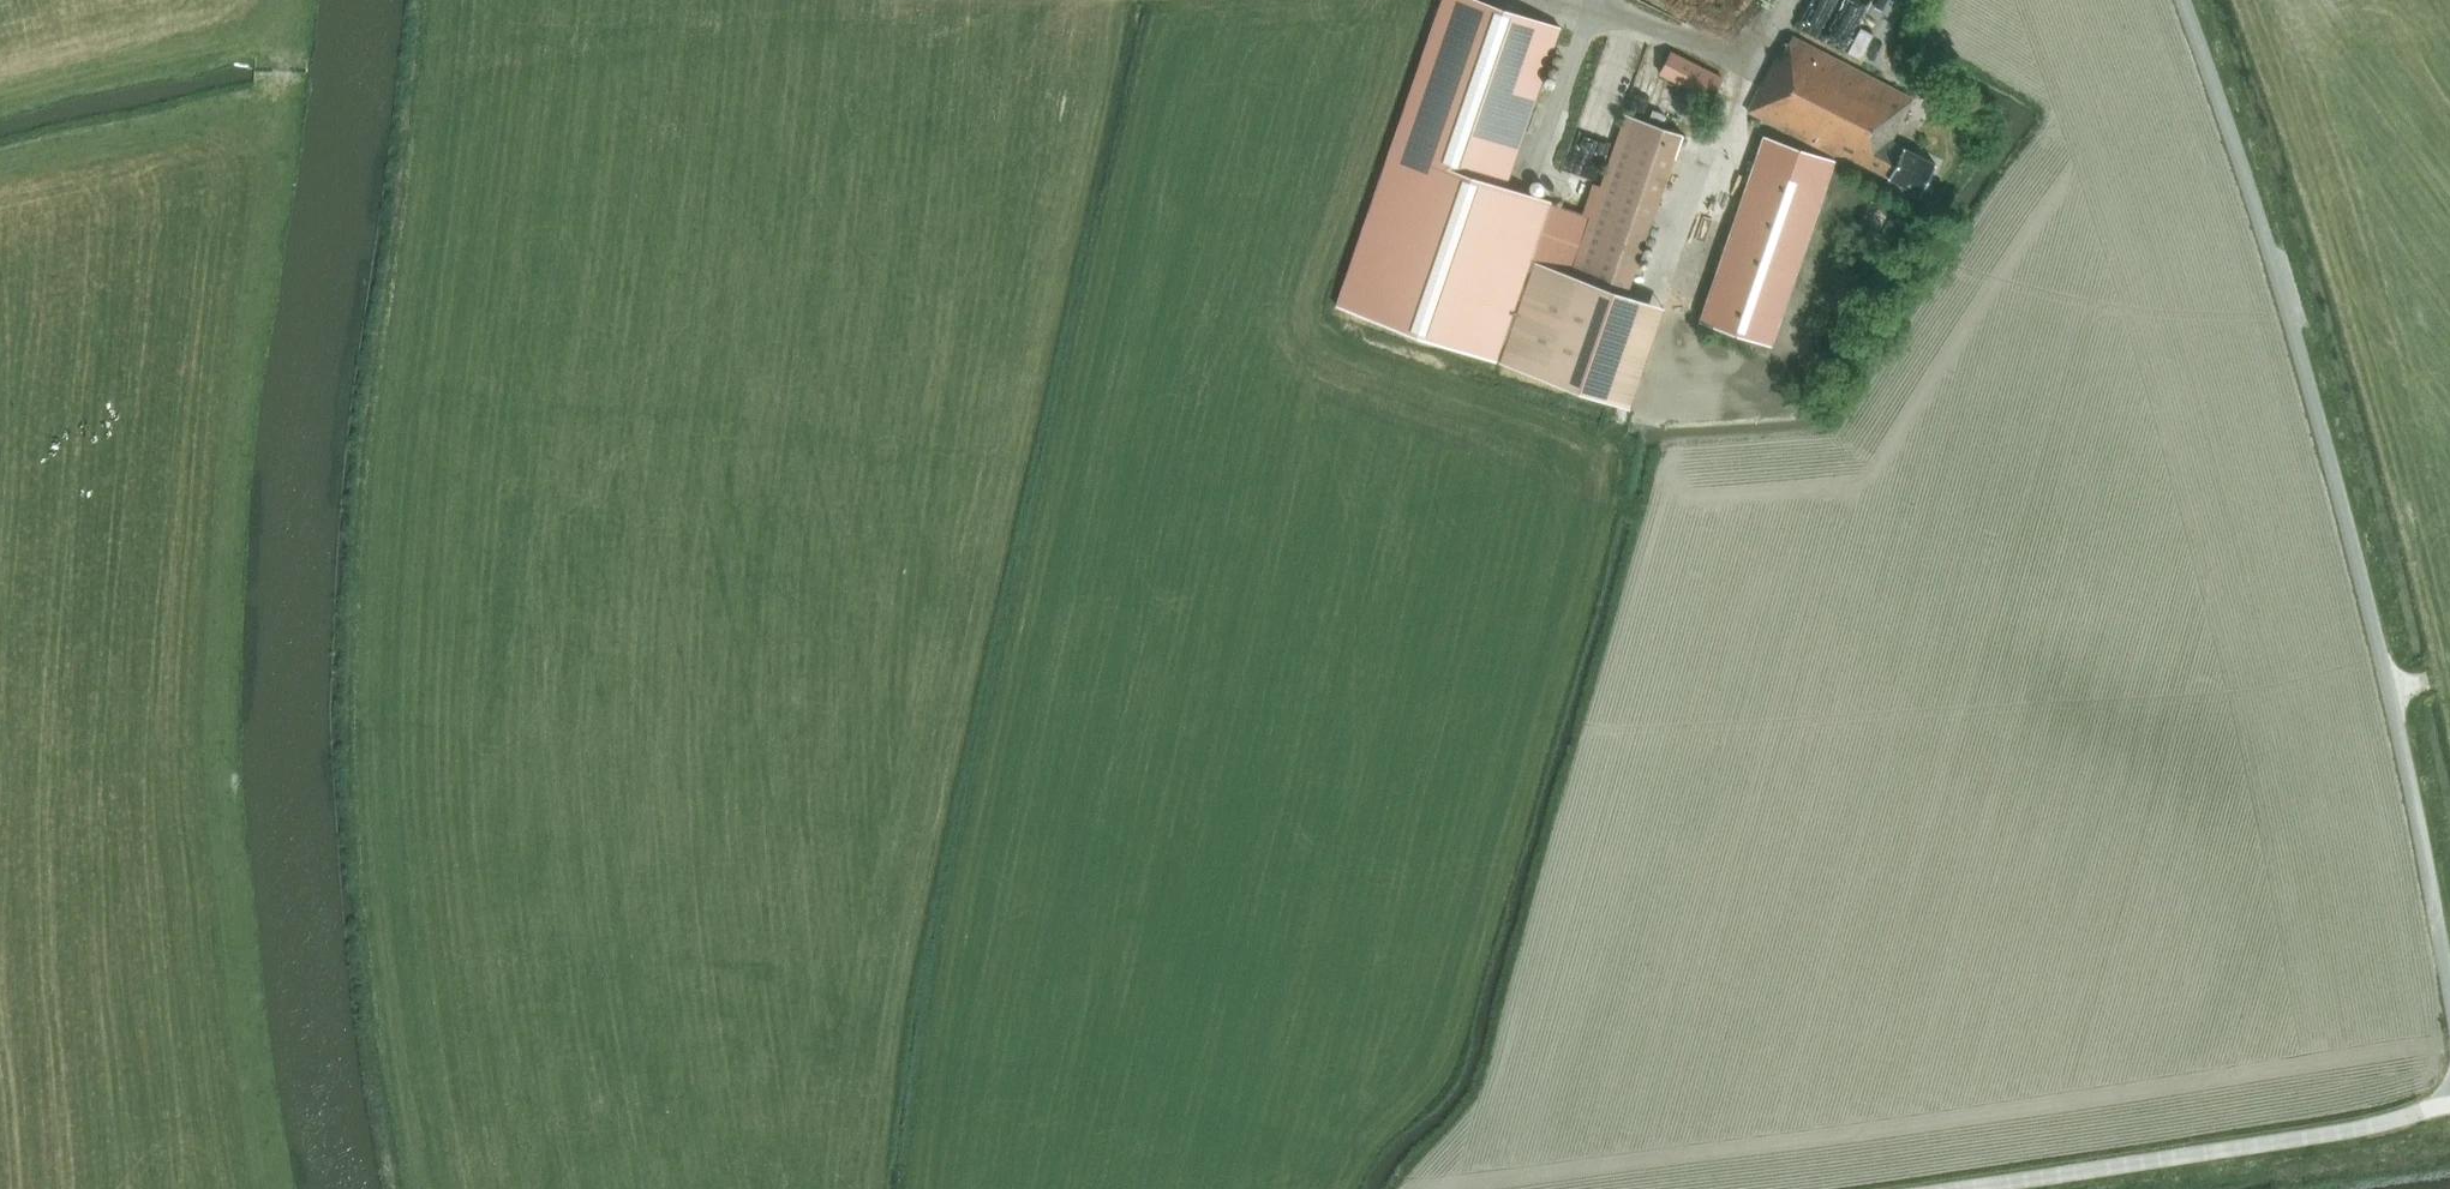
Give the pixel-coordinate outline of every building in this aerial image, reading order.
[(1551,201),(1506,185),(1561,27),(1482,0),(1443,0),(1337,306),(1629,405),(1663,306),(1626,293),(1682,133),(1626,114),(1592,215),(1551,201)] [(1823,29),(1849,43),(1870,3),(1864,0),(1853,0),(1843,19),(1832,14),(1823,29)] [(1920,193),(1935,163),(1890,140),(1912,98),(1792,36),(1780,59),(1776,57),(1748,111),(1773,123),(1768,137),(1764,135),(1732,227),(1714,220),(1690,291),(1707,298),(1700,318),(1770,343),(1834,159),(1779,140),(1783,129),(1852,165),(1855,159),(1920,193)] [(1712,99),(1725,76),(1678,51),(1672,50),(1660,74),(1712,99)]
